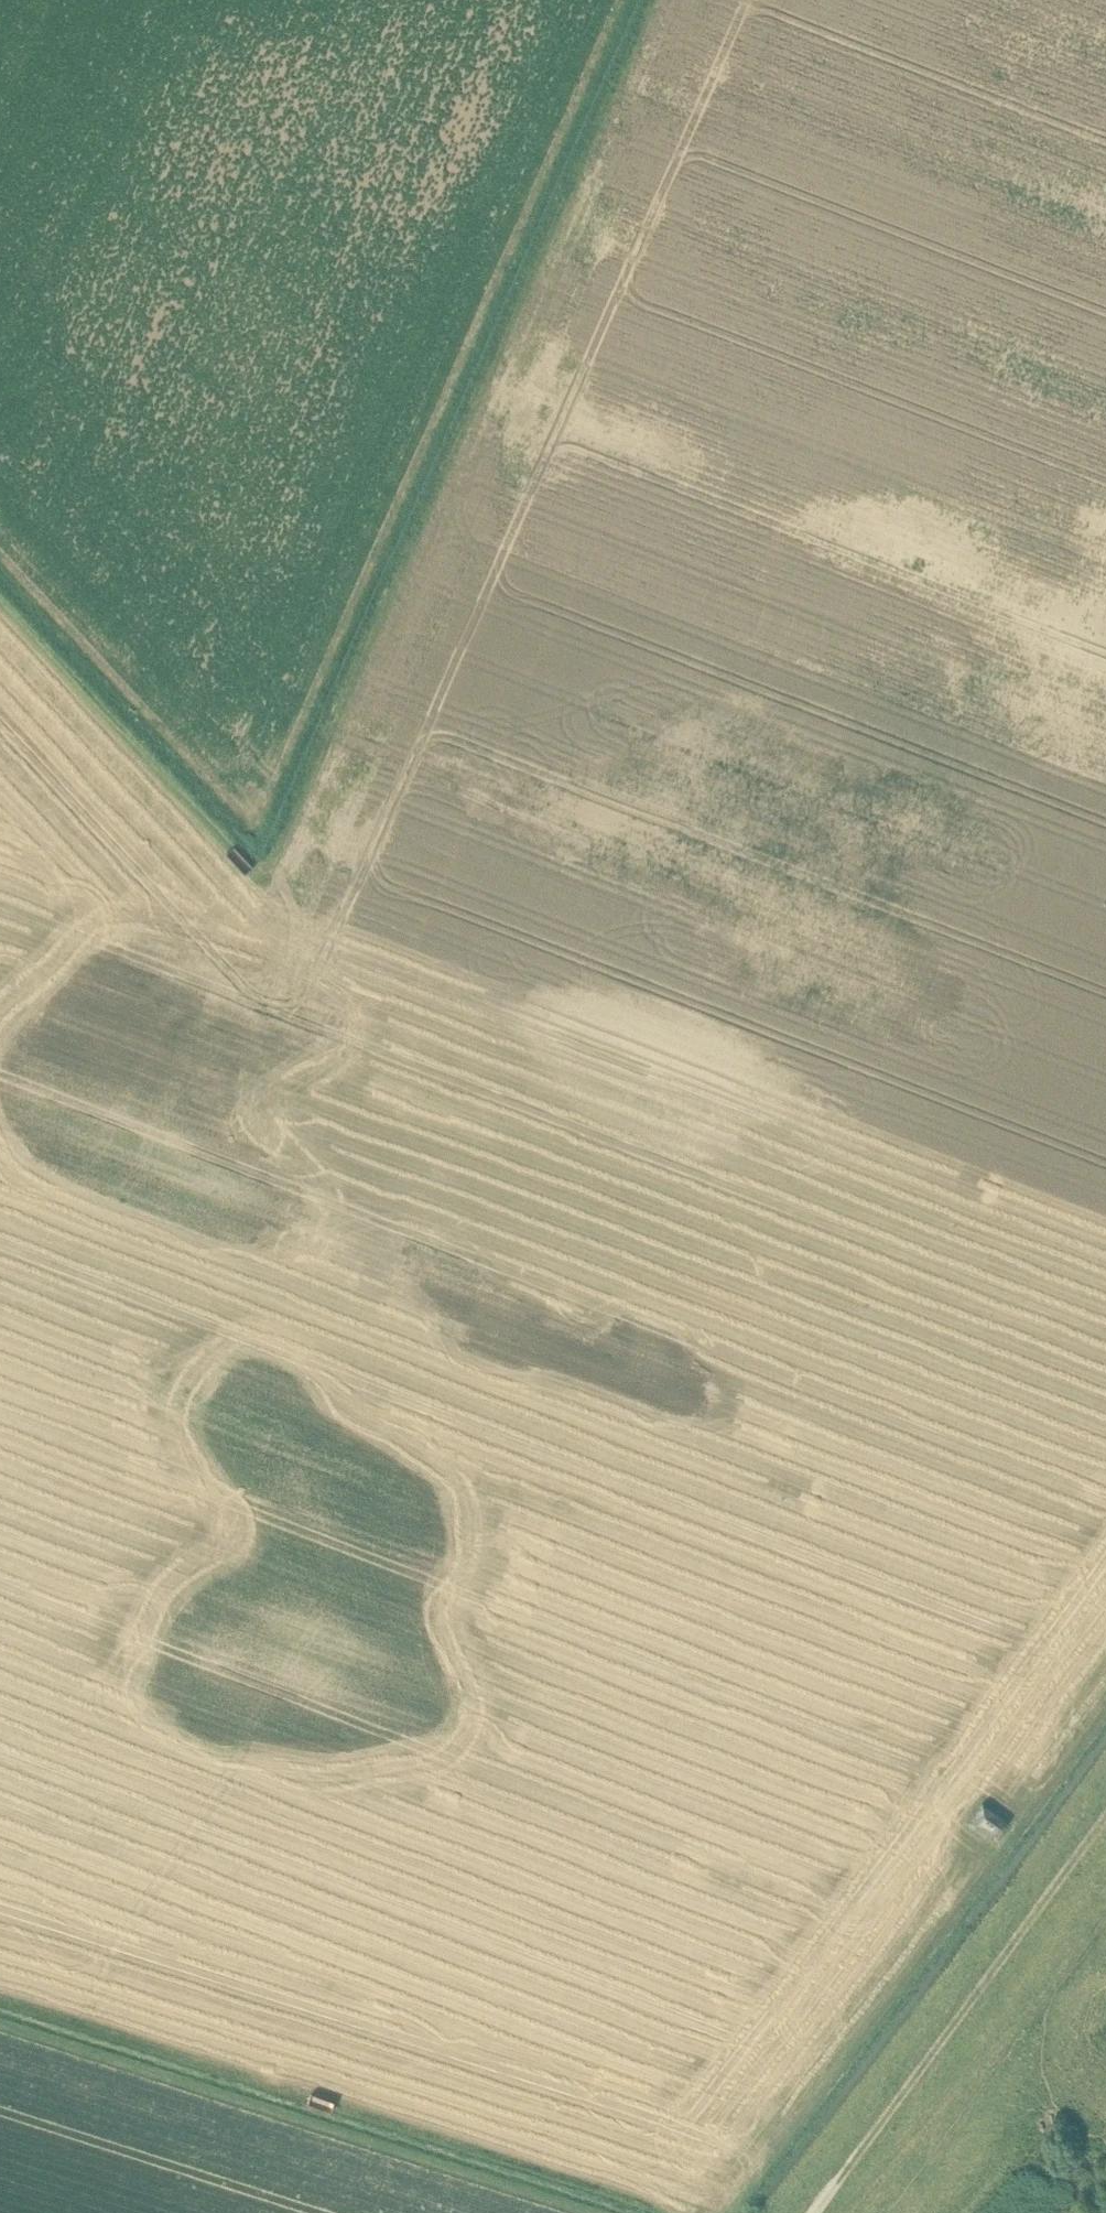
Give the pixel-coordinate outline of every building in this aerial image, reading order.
[(976,1799),(958,1826),(987,1845),(1005,1818),(976,1799)]
